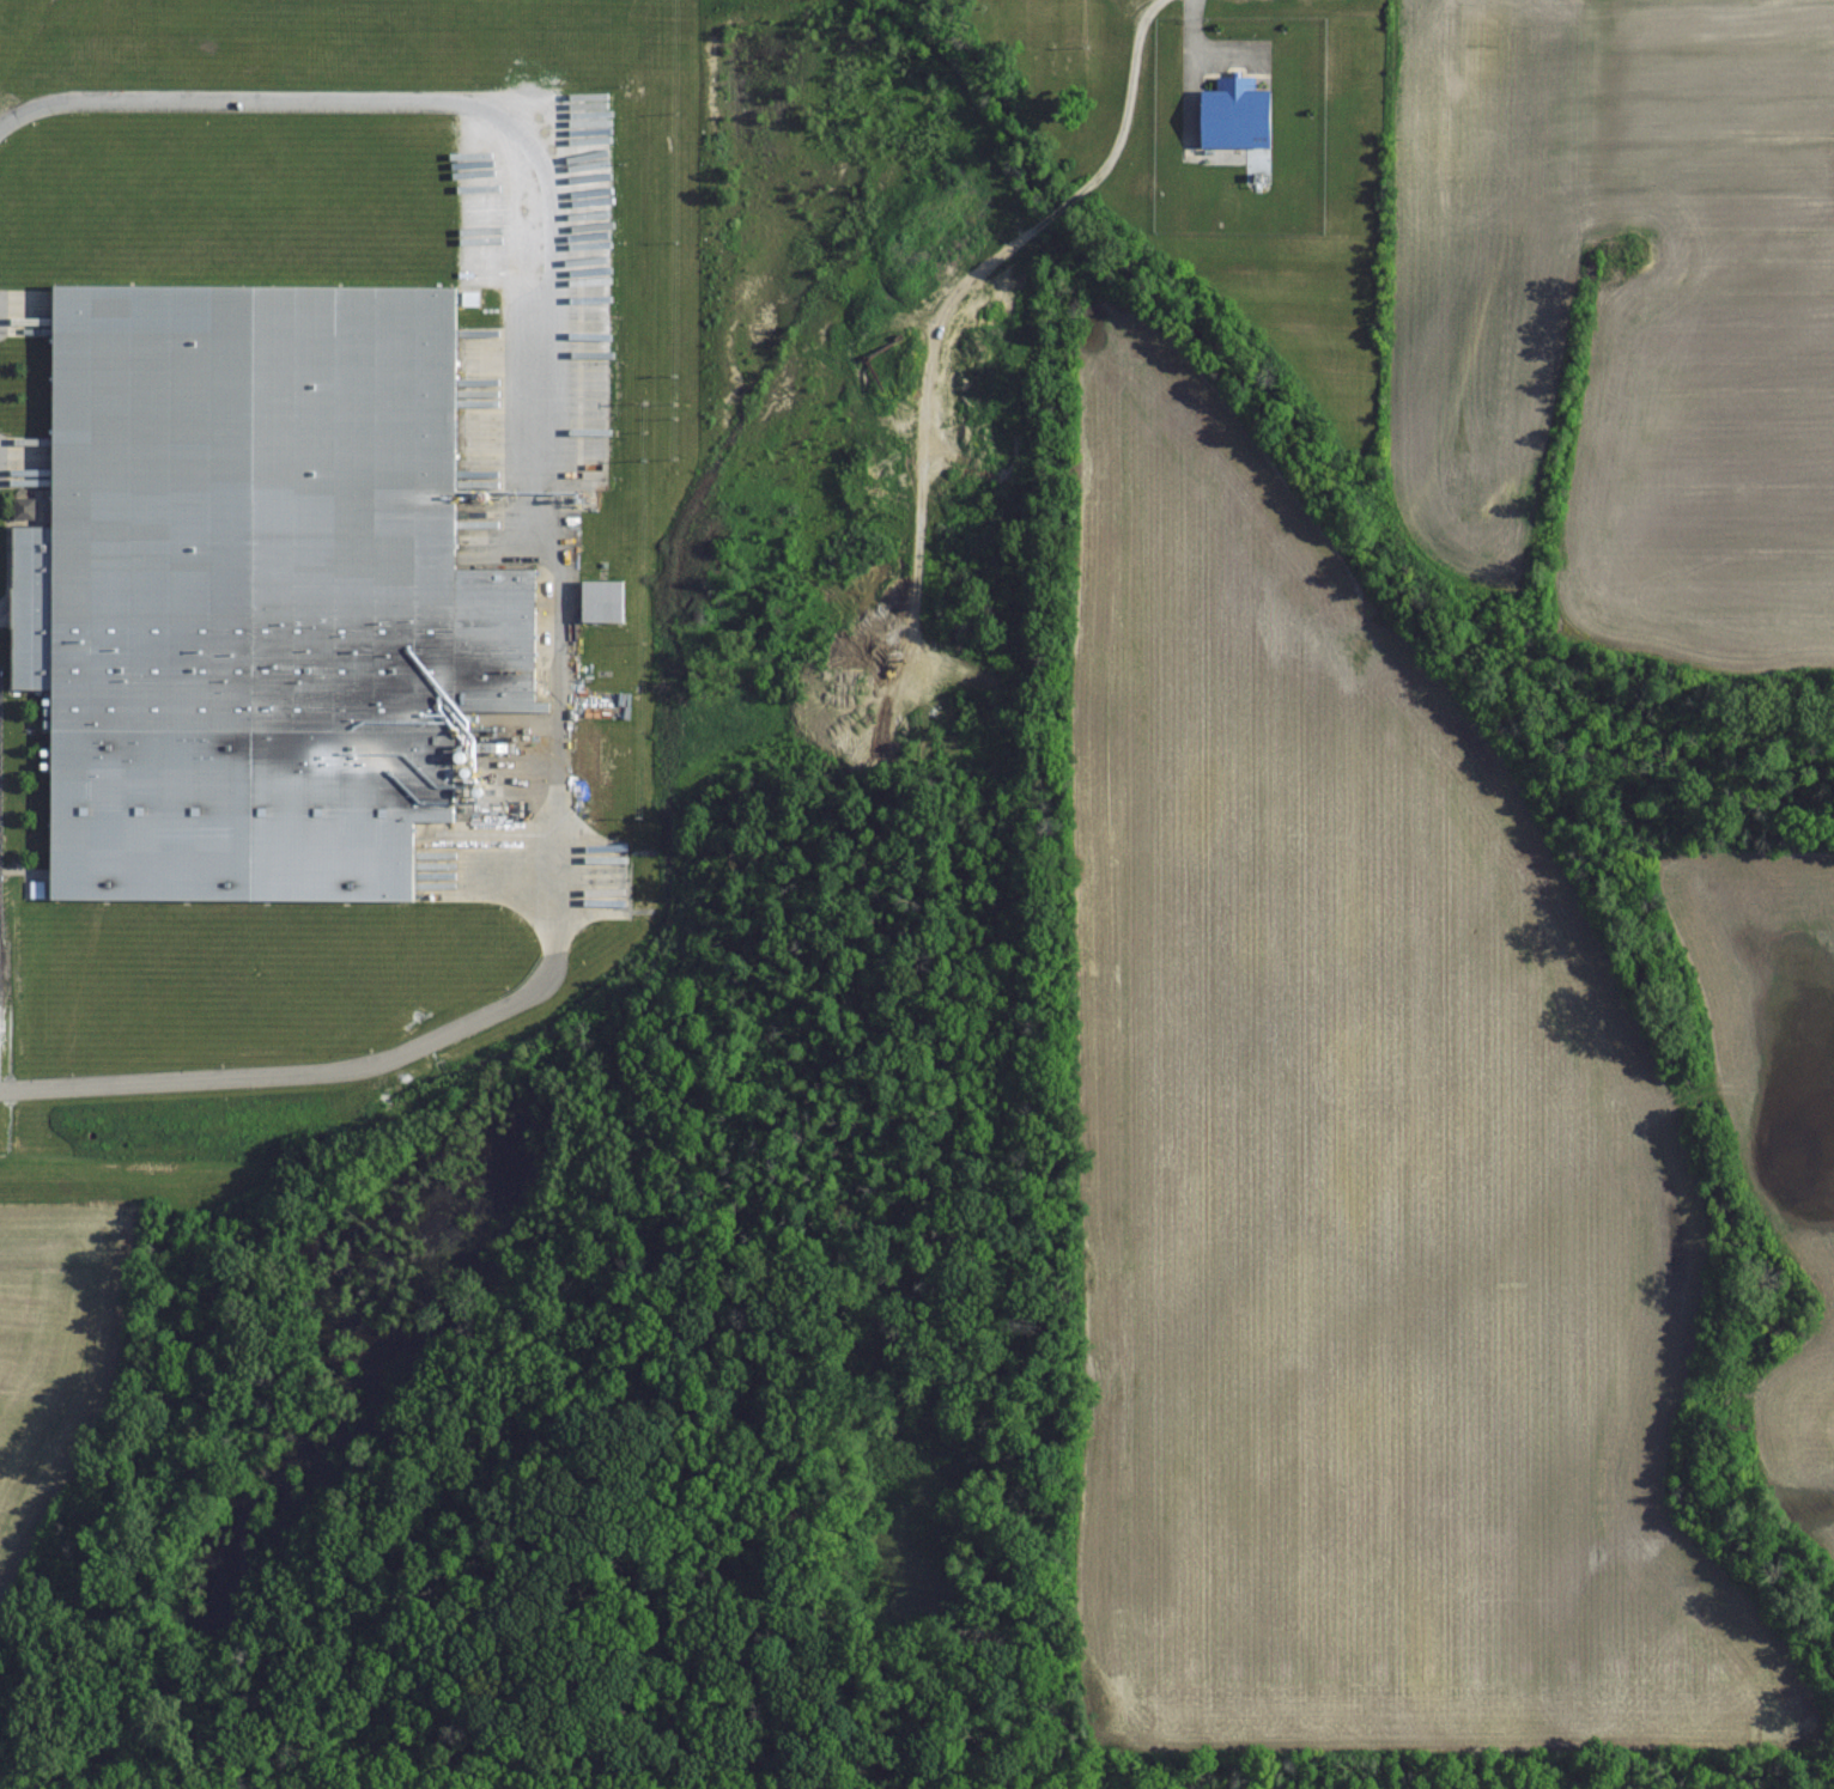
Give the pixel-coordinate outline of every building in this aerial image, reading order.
[(1211,74),(1212,89),(1192,89),(1193,147),(1268,145),(1266,73),(1211,74)] [(447,285),(45,285),(44,287),(44,525),(7,525),(6,689),(37,690),(42,691),(42,900),(379,900),(379,875),(389,875),(407,824),(445,824),(445,775),(456,742),(456,715),(457,713),(529,713),(529,568),(452,568),(447,566),(447,285)] [(622,622),(622,580),(575,580),(575,622),(622,622)]
